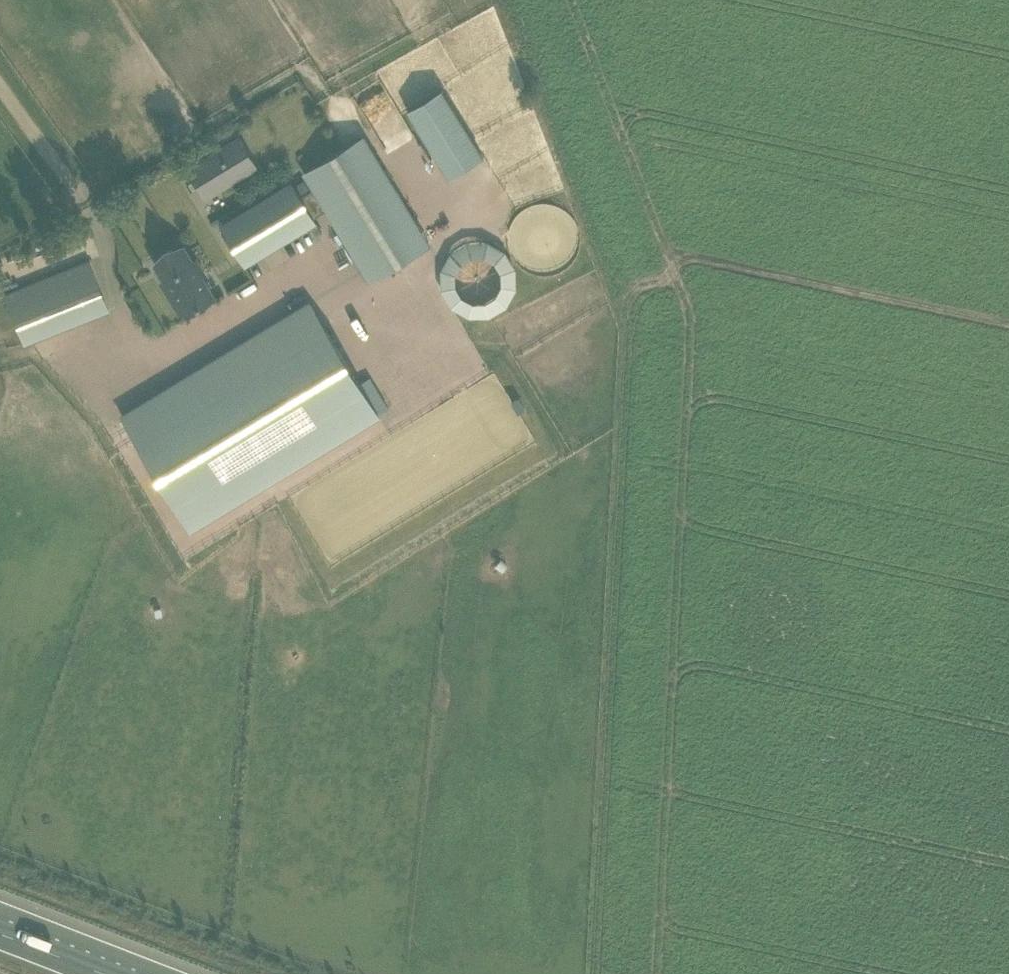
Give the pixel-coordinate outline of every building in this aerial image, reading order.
[(400,109),(443,178),(478,156),(434,87),(400,109)] [(221,161),(207,169),(220,189),(257,166),(239,137),(215,152),(221,161)] [(290,180),(219,223),(245,266),(316,223),(312,215),(327,206),(371,280),(428,246),(363,138),(306,172),(316,188),(301,197),(290,180)] [(432,257),(460,321),(518,295),(489,231),(432,257)] [(173,303),(180,314),(184,311),(185,314),(213,297),(201,276),(205,273),(196,258),(192,261),(183,247),(175,251),(173,248),(161,255),(163,259),(155,264),(177,301),(173,303)] [(5,293),(24,342),(108,309),(89,260),(5,293)] [(123,418),(190,528),(377,414),(311,304),(123,418)]
